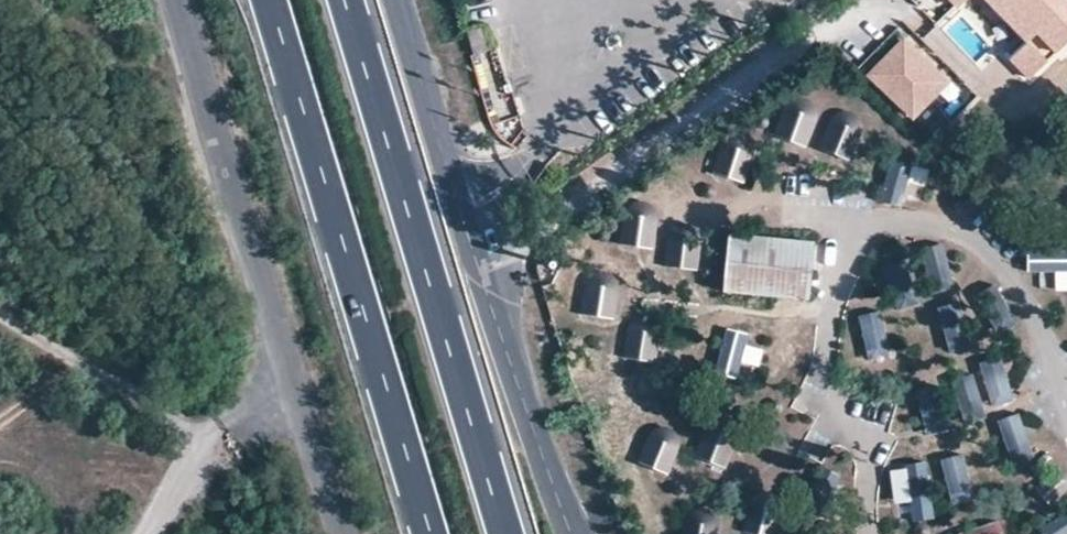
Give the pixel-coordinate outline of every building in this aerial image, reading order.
[(1013,59),(1036,37),(1056,54),(1066,44),(1066,0),(955,0),(1013,59)] [(907,45),(874,79),(914,117),(947,84),(907,45)] [(838,108),(820,147),(851,161),(869,122),(838,108)] [(722,143),(714,173),(733,178),(742,148),(722,143)] [(902,206),(909,179),(887,174),(881,201),(902,206)] [(657,248),(658,214),(624,213),(623,247),(657,248)] [(733,236),(728,293),(801,297),(814,298),(817,244),(733,236)] [(686,248),(681,268),(696,271),(700,252),(686,248)] [(1066,291),(1066,258),(1033,259),(1033,272),(1055,272),(1056,291),(1066,291)] [(583,285),(582,316),(616,317),(617,286),(583,285)] [(883,309),(859,313),(867,358),(891,354),(883,309)] [(623,346),(652,356),(662,327),(634,317),(623,346)] [(739,381),(744,362),(760,366),(766,343),(726,333),(715,375),(739,381)] [(981,368),(993,409),(1015,402),(1002,362),(981,368)] [(998,421),(1007,448),(1030,440),(1021,413),(998,421)] [(653,427),(639,462),(668,473),(682,439),(653,427)] [(697,461),(730,468),(737,437),(704,430),(697,461)] [(820,465),(829,453),(809,438),(800,449),(820,465)] [(901,497),(917,465),(893,453),(877,486),(901,497)] [(962,455),(942,459),(952,506),(972,502),(962,455)] [(780,499),(758,490),(741,528),(754,533),(765,533),(780,499)] [(707,519),(686,515),(682,533),(703,533),(707,519)] [(1061,518),(1042,529),(1045,533),(1066,533),(1066,528),(1061,518)] [(966,533),(997,533),(993,524),(966,533)]
